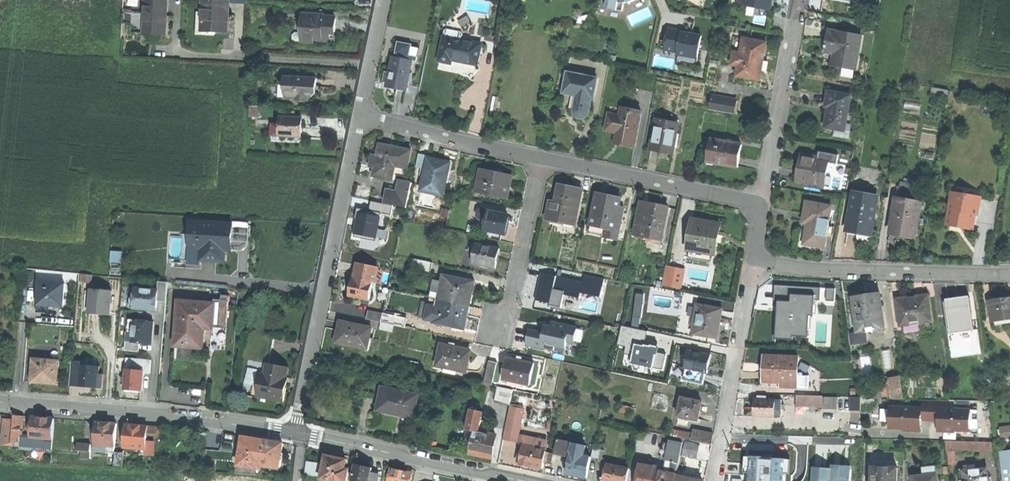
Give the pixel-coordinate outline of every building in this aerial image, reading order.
[(166,35),(167,28),(167,16),(168,0),(146,0),(144,34),(155,35),(166,35)] [(220,33),(227,33),(228,2),(215,2),(215,1),(203,0),(202,31),(214,31),(214,33),(220,33)] [(627,2),(627,3),(635,0),(606,0),(605,9),(621,12),(623,4),(627,2)] [(747,8),(771,12),(773,0),(748,0),(747,8)] [(313,39),(333,40),(333,32),(335,32),(335,26),(335,17),(323,17),(323,19),(315,19),(315,14),(306,14),(305,18),(302,18),(302,41),(313,42),(313,39)] [(674,32),(669,31),(665,52),(678,54),(678,57),(698,60),(702,38),(683,35),(683,34),(674,32)] [(862,38),(830,33),(828,43),(826,54),(841,56),(839,68),(857,71),(862,38)] [(464,64),(478,67),(483,46),(463,42),(464,38),(458,36),(457,40),(444,38),(439,63),(440,64),(451,66),(452,62),(464,64)] [(767,44),(744,40),(741,58),(733,57),(732,67),(739,68),(737,78),(760,82),(762,71),(760,71),(762,62),(764,63),(765,57),(767,44)] [(400,56),(399,59),(413,62),(414,58),(410,57),(412,46),(399,43),(396,55),(400,56)] [(387,89),(407,93),(413,62),(399,59),(394,58),(392,69),(391,74),(385,73),(384,81),(389,82),(387,89)] [(598,80),(567,74),(564,94),(571,96),(578,97),(576,111),(576,114),(577,117),(581,119),(586,118),(587,116),(589,113),(591,100),(594,100),(598,80)] [(286,85),(286,98),(296,98),(296,101),(309,102),(309,99),(316,94),(313,90),(313,86),(317,85),(317,78),(285,76),(284,85),(286,85)] [(851,97),(829,93),(828,100),(826,108),(830,109),(826,129),(846,133),(851,97)] [(712,98),(710,112),(734,116),(736,103),(712,98)] [(250,116),(260,117),(261,108),(251,107),(250,116)] [(622,146),(634,148),(638,129),(639,129),(642,112),(619,108),(618,114),(610,112),(606,132),(617,134),(615,144),(622,146)] [(280,137),(301,137),(301,129),(301,124),(303,124),(303,118),(281,118),(281,124),(280,124),(280,127),(280,137)] [(662,155),(673,157),(675,149),(678,150),(680,137),(677,136),(679,125),(658,120),(651,153),(662,155)] [(742,147),(710,142),(707,158),(717,160),(716,166),(738,169),(740,159),(742,147)] [(374,177),(393,181),(396,168),(408,170),(413,149),(382,143),(379,156),(373,155),(371,162),(370,168),(376,169),(374,177)] [(820,152),(819,157),(818,162),(827,163),(836,165),(838,155),(820,152)] [(422,169),(427,170),(429,160),(429,157),(419,155),(416,169),(421,171),(422,169)] [(798,183),(823,187),(824,185),(825,177),(827,163),(818,162),(819,157),(811,156),(810,160),(802,159),(800,170),(798,183)] [(437,161),(429,160),(427,170),(422,169),(421,171),(420,177),(425,178),(422,192),(444,197),(451,164),(437,161)] [(481,171),(477,193),(508,198),(511,181),(497,178),(498,174),(491,173),(481,171)] [(393,206),(408,209),(413,183),(400,181),(397,192),(387,190),(384,204),(393,206)] [(547,220),(575,225),(582,191),(561,186),(558,199),(557,203),(556,210),(549,209),(547,220)] [(965,230),(972,231),(975,217),(978,217),(981,195),(954,190),(948,227),(951,228),(956,223),(960,229),(965,230)] [(608,197),(597,194),(591,226),(607,229),(605,239),(619,241),(625,209),(619,208),(621,199),(608,197)] [(861,234),(871,236),(878,198),(854,194),(848,232),(861,234)] [(923,201),(897,197),(890,235),(906,238),(917,240),(923,201)] [(391,215),(393,206),(384,204),(372,201),(370,210),(383,213),(391,215)] [(551,202),(549,209),(556,210),(557,203),(551,202)] [(832,207),(807,203),(805,214),(803,225),(811,226),(810,231),(807,230),(804,245),(825,249),(832,207)] [(642,204),(639,217),(646,218),(648,206),(642,204)] [(656,207),(648,206),(646,218),(639,217),(636,236),(663,241),(669,209),(656,207)] [(355,234),(377,238),(383,213),(370,210),(358,208),(356,218),(358,218),(355,234)] [(488,230),(502,233),(508,234),(509,229),(512,215),(489,211),(481,209),(479,211),(478,215),(480,218),(488,220),(486,230),(488,230)] [(687,253),(714,258),(718,238),(721,226),(693,221),(687,253)] [(201,262),(225,263),(225,250),(232,251),(232,239),(233,225),(192,223),(191,248),(201,249),(201,262)] [(500,240),(502,233),(488,230),(486,238),(500,240)] [(473,264),(496,269),(498,259),(500,249),(477,244),(477,245),(475,253),(473,264)] [(409,268),(430,272),(432,263),(411,259),(409,268)] [(350,298),(370,303),(377,268),(358,264),(355,281),(353,281),(352,289),(350,298)] [(683,271),(668,268),(665,285),(681,288),(683,271)] [(582,282),(540,274),(535,299),(549,302),(549,305),(560,307),(562,294),(578,298),(579,293),(600,297),(604,278),(583,274),(582,282)] [(441,282),(438,300),(470,307),(472,300),(475,282),(443,276),(441,282)] [(50,306),(64,307),(66,283),(39,281),(37,305),(50,306)] [(159,281),(158,290),(157,301),(167,302),(169,282),(159,281)] [(434,281),(431,299),(438,300),(441,282),(434,281)] [(777,285),(777,301),(790,302),(790,295),(812,296),(812,300),(819,300),(820,287),(777,285)] [(130,309),(150,310),(150,308),(157,308),(157,301),(158,290),(135,288),(135,298),(131,298),(130,309)] [(836,289),(828,288),(828,300),(835,300),(836,289)] [(91,289),(89,313),(99,314),(111,315),(113,291),(91,289)] [(775,338),(791,338),(791,335),(806,336),(806,329),(810,329),(810,315),(812,315),(812,312),(815,313),(815,304),(812,304),(812,300),(812,296),(790,295),(790,302),(777,301),(776,309),(775,338)] [(866,297),(855,299),(857,313),(860,332),(865,332),(887,329),(882,295),(866,297)] [(955,298),(946,299),(951,333),(973,329),(969,296),(955,298)] [(899,301),(902,326),(933,322),(929,297),(910,300),(899,301)] [(1009,320),(1009,299),(1002,300),(990,302),(993,322),(1009,320)] [(187,345),(202,347),(204,327),(212,328),(214,305),(206,304),(206,302),(179,300),(175,345),(187,345)] [(215,300),(214,305),(212,328),(227,329),(229,301),(215,300)] [(470,307),(438,300),(436,306),(430,305),(427,319),(426,321),(435,322),(434,324),(465,331),(468,319),(470,307)] [(419,318),(427,319),(430,305),(430,303),(422,301),(419,318)] [(723,311),(698,307),(696,319),(692,318),(690,329),(698,330),(697,337),(719,340),(721,326),(723,311)] [(366,320),(382,323),(384,313),(368,310),(366,320)] [(407,318),(384,313),(382,323),(394,325),(405,328),(407,318)] [(867,345),(865,332),(860,332),(857,313),(848,314),(852,347),(867,345)] [(154,322),(134,320),(133,331),(132,343),(141,343),(152,344),(154,322)] [(336,344),(365,350),(367,340),(370,341),(373,330),(341,323),(338,334),(336,344)] [(393,332),(394,325),(382,323),(380,330),(393,332)] [(527,347),(555,353),(556,348),(566,350),(568,342),(575,344),(578,330),(551,325),(550,331),(545,330),(544,335),(530,332),(528,340),(527,347)] [(624,353),(633,355),(635,343),(644,345),(647,331),(621,325),(617,344),(625,346),(624,353)] [(140,352),(141,343),(132,343),(126,342),(126,351),(140,352)] [(653,367),(656,352),(658,346),(648,344),(648,346),(644,345),(635,343),(633,355),(631,362),(653,367)] [(441,345),(437,366),(466,372),(470,351),(465,350),(441,345)] [(656,352),(653,367),(661,369),(665,354),(656,352)] [(685,370),(707,374),(709,366),(711,356),(689,352),(685,370)] [(761,378),(761,388),(799,389),(799,376),(800,357),(767,356),(766,364),(761,364),(761,378)] [(44,382),(57,383),(58,361),(33,359),(32,382),(44,382)] [(512,360),(508,359),(504,381),(531,386),(535,364),(512,360)] [(128,360),(127,371),(145,372),(145,374),(151,375),(152,361),(128,360)] [(498,363),(489,361),(485,383),(493,385),(498,363)] [(89,387),(103,388),(104,375),(99,375),(100,367),(82,366),(82,363),(72,362),(71,386),(89,387)] [(257,397),(285,402),(287,390),(289,379),(287,378),(289,367),(268,364),(266,363),(265,374),(261,373),(257,397)] [(134,391),(144,392),(145,374),(145,372),(127,371),(127,378),(126,386),(126,391),(134,391)] [(811,376),(799,376),(799,389),(810,389),(811,376)] [(895,401),(905,399),(902,379),(892,380),(895,401)] [(497,403),(510,405),(513,391),(500,388),(497,403)] [(395,415),(415,419),(419,396),(383,389),(378,412),(395,415)] [(822,398),(797,397),(797,405),(822,406),(822,398)] [(838,398),(822,398),(822,406),(822,410),(838,410),(838,398)] [(861,398),(850,398),(850,413),(861,413),(861,398)] [(703,403),(683,399),(679,417),(699,421),(701,414),(703,403)] [(756,410),(756,420),(782,420),(782,402),(756,402),(756,410)] [(923,403),(923,410),(922,423),(939,424),(939,404),(923,403)] [(955,404),(939,404),(939,424),(939,432),(954,432),(971,432),(971,411),(955,411),(955,404)] [(504,440),(518,443),(524,410),(511,407),(504,440)] [(923,410),(891,410),(891,412),(891,424),(891,432),(905,432),(922,432),(922,423),(923,410)] [(881,424),(891,424),(891,412),(881,411),(881,424)] [(472,412),(469,430),(480,433),(484,414),(472,412)] [(24,416),(15,415),(14,420),(3,419),(1,445),(21,447),(24,416)] [(39,418),(32,418),(32,425),(28,424),(28,433),(31,433),(31,438),(52,439),(53,419),(39,418)] [(107,423),(96,422),(94,452),(115,453),(117,424),(107,423)] [(137,426),(125,425),(124,448),(147,449),(147,442),(148,434),(148,427),(137,426)] [(1009,437),(1009,425),(1000,426),(1001,438),(1009,437)] [(671,436),(692,440),(693,433),(673,429),(671,436)] [(714,433),(694,429),(693,433),(692,440),(712,444),(714,433)] [(482,456),(493,458),(497,436),(480,433),(469,430),(466,444),(473,445),(472,454),(482,456)] [(233,434),(227,433),(224,446),(231,447),(233,434)] [(251,438),(241,436),(240,444),(240,448),(238,464),(261,468),(261,465),(264,439),(251,438)] [(533,467),(544,469),(545,464),(548,453),(549,446),(540,444),(540,441),(524,438),(520,457),(524,458),(523,463),(522,465),(533,467)] [(670,462),(668,473),(678,475),(685,441),(672,438),(668,461),(670,462)] [(273,441),(264,439),(261,465),(278,467),(282,442),(273,441)] [(570,458),(573,443),(559,440),(556,455),(570,458)] [(957,463),(956,452),(994,450),(994,440),(948,441),(949,464),(957,463)] [(155,442),(147,442),(147,449),(146,455),(154,455),(155,442)] [(91,451),(92,444),(77,443),(77,451),(81,451),(91,451)] [(587,446),(573,443),(570,458),(567,475),(578,476),(588,478),(592,458),(585,456),(587,446)] [(684,457),(698,459),(701,446),(687,443),(684,457)] [(595,444),(592,458),(600,459),(602,445),(595,444)] [(999,453),(1003,480),(1009,480),(1009,451),(999,453)] [(124,454),(115,453),(114,468),(123,468),(124,454)] [(554,454),(548,453),(545,464),(552,465),(554,454)] [(321,479),(331,480),(347,480),(349,469),(345,468),(347,459),(336,456),(326,454),(321,479)] [(743,456),(742,472),(747,473),(747,480),(783,480),(783,473),(788,474),(789,459),(743,456)] [(306,474),(318,476),(320,464),(308,462),(306,474)] [(379,474),(372,473),(373,467),(365,466),(356,464),(353,480),(377,480),(379,474)] [(849,466),(831,465),(831,469),(811,467),(810,480),(849,480),(849,466)] [(657,471),(657,469),(642,466),(639,480),(655,480),(657,471)] [(921,467),(922,475),(936,474),(936,466),(921,467)] [(631,471),(609,467),(606,480),(629,480),(631,471)] [(897,468),(872,467),(872,480),(897,480),(897,468)] [(392,468),(389,480),(410,480),(412,472),(402,470),(392,468)] [(990,478),(987,478),(986,469),(963,471),(964,480),(991,480),(990,478)] [(678,477),(678,475),(668,473),(657,471),(655,480),(677,480),(678,477)]
